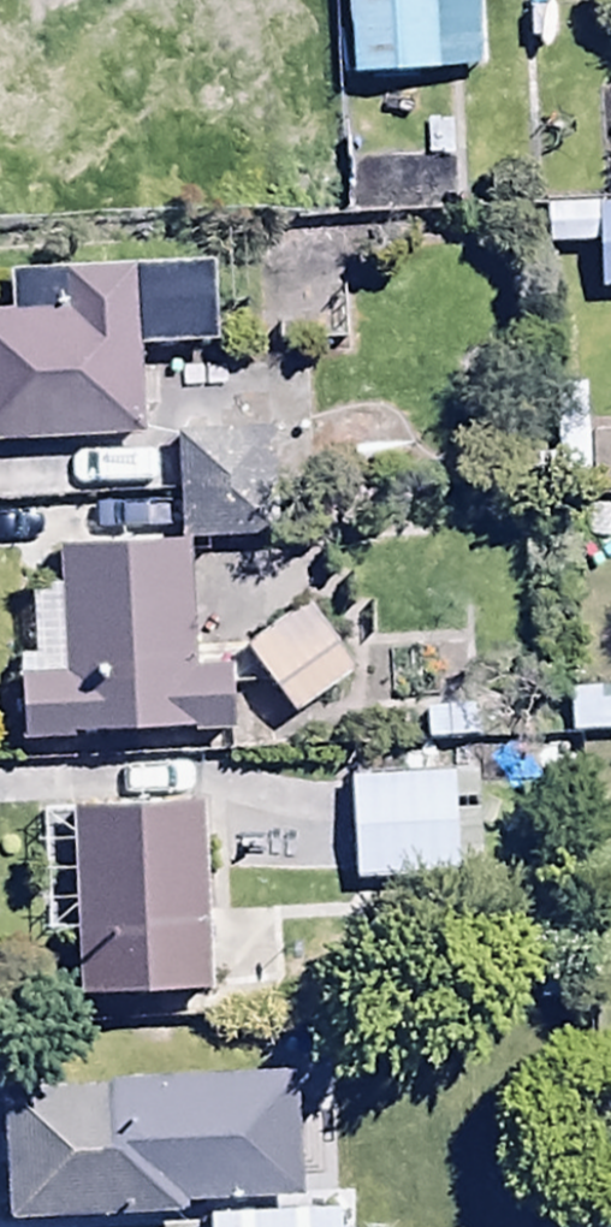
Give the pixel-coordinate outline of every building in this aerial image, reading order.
[(35,0),(16,0),(23,9),(35,0)] [(341,31),(425,29),(425,0),(341,0),(341,31)] [(594,237),(610,237),(610,151),(591,152),(594,237)] [(140,352),(221,350),(219,264),(9,269),(10,311),(0,311),(0,450),(1,450),(2,503),(171,499),(169,438),(142,439),(140,352)] [(176,439),(180,539),(270,536),(267,436),(176,439)] [(187,544),(55,547),(56,603),(27,604),(28,655),(21,655),(23,733),(239,729),(238,667),(190,668),(187,544)] [(342,628),(297,560),(241,597),(285,665),(342,628)] [(568,732),(610,733),(610,689),(568,688),(568,732)] [(342,718),(346,829),(478,824),(474,713),(342,718)] [(211,743),(68,748),(75,958),(218,953),(211,743)] [(1,1175),(180,1172),(177,1044),(0,1047),(0,1107),(1,1175)] [(341,1212),(210,1217),(210,1226),(341,1226),(341,1212)]
